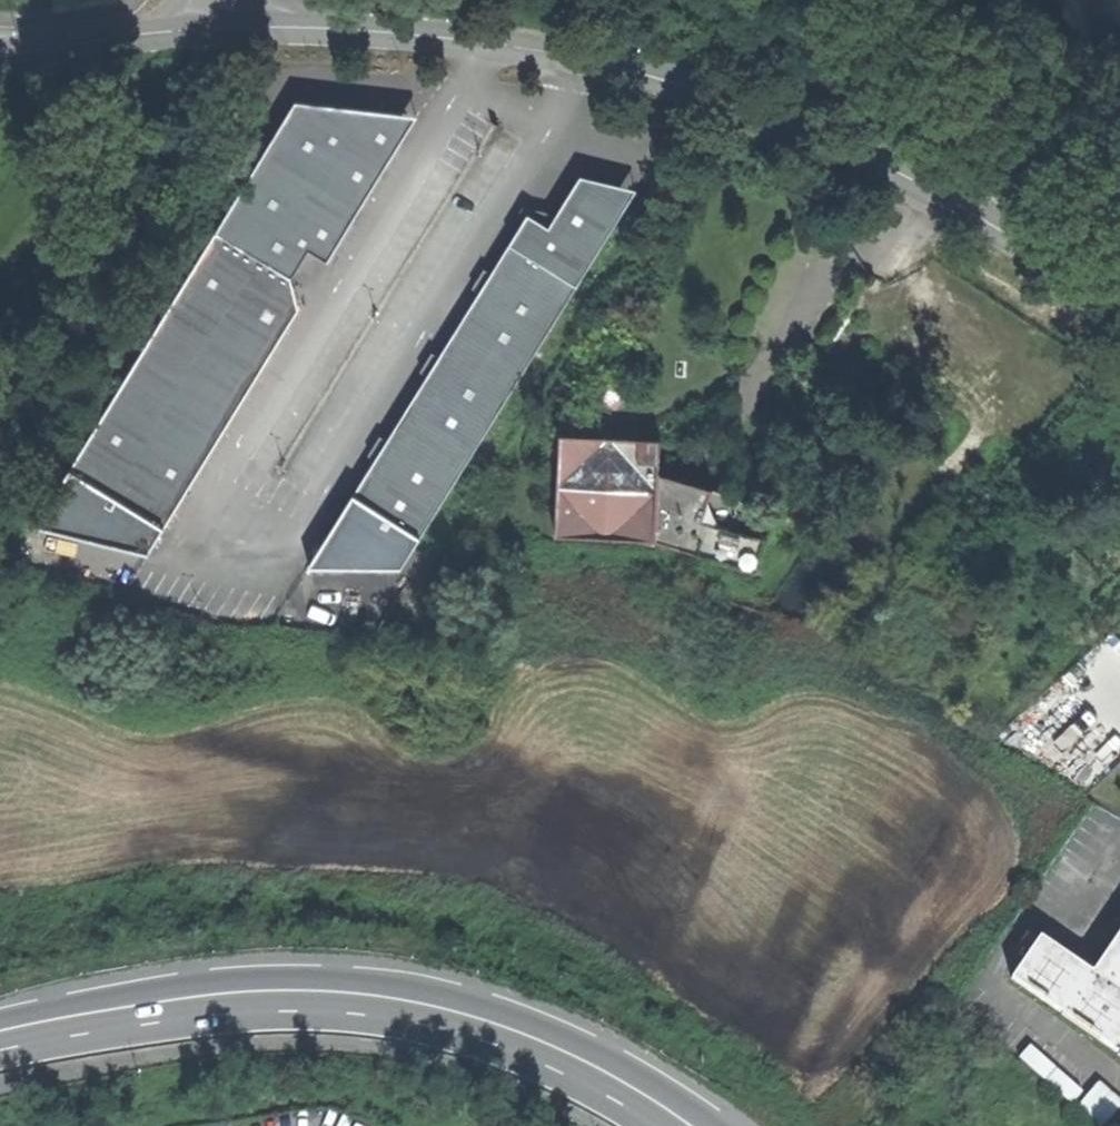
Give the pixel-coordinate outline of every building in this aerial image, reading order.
[(38,524),(151,551),(301,309),(293,279),(311,250),(330,261),(351,226),(351,208),(362,208),(401,143),(404,113),(353,107),(299,101),(38,524)] [(418,115),(404,113),(401,143),(418,115)] [(355,494),(422,536),(626,208),(603,194),(580,180),(551,227),(530,214),(355,494)] [(351,226),(362,208),(351,208),(351,226)] [(558,535),(657,539),(660,473),(662,440),(616,438),(563,436),(558,535)] [(660,473),(657,539),(755,566),(775,506),(660,473)] [(403,568),(422,536),(355,494),(312,567),(403,568)] [(1014,976),(1044,996),(1064,1010),(1063,1012),(1119,1051),(1119,1049),(1119,934),(1096,969),(1094,967),(1092,969),(1043,935),(1014,976)]
